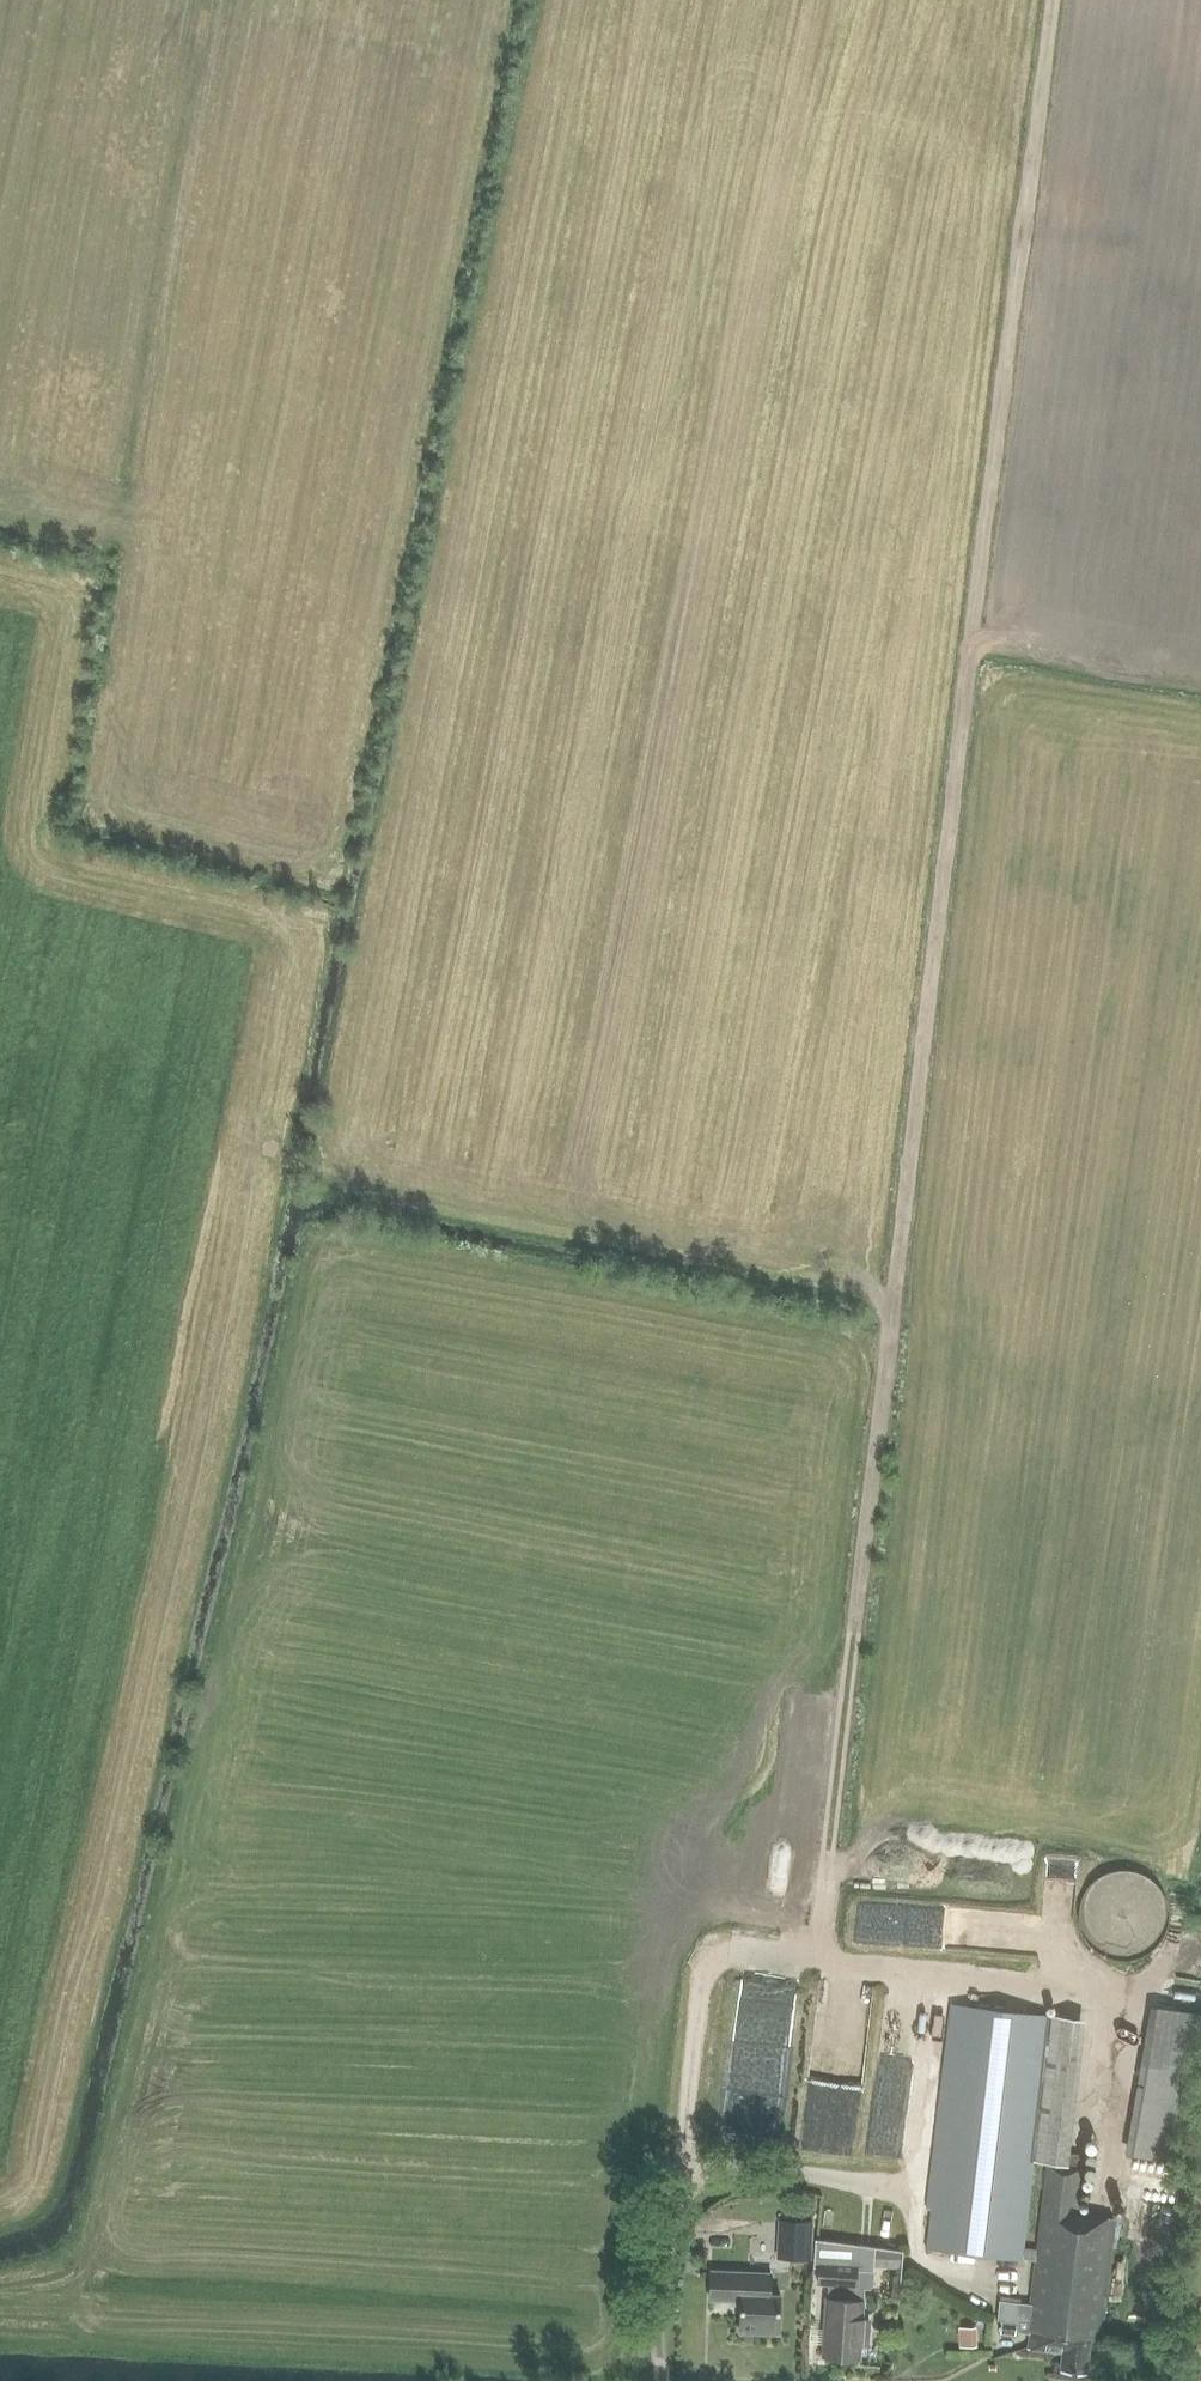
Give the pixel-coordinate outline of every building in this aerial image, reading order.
[(1100,1868),(1093,1950),(1166,1957),(1174,1874),(1100,1868)] [(1135,2151),(1185,2159),(1200,2059),(1200,2008),(1159,2001),(1135,2151)] [(1086,2373),(1090,2338),(1101,2339),(1115,2219),(1076,2215),(1082,2169),(1057,2166),(1074,2018),(955,2004),(927,2247),(1022,2258),(1022,2257),(1036,2259),(1031,2303),(999,2299),(997,2321),(1002,2322),(1002,2325),(999,2324),(999,2329),(1002,2329),(1002,2333),(1015,2334),(1016,2329),(1030,2331),(1028,2348),(1063,2352),(1060,2370),(1086,2373)] [(812,2259),(814,2221),(779,2219),(777,2257),(812,2259)] [(849,2299),(849,2285),(867,2286),(870,2283),(871,2270),(872,2270),(874,2246),(816,2238),(814,2263),(819,2263),(818,2283),(835,2284),(834,2299),(825,2298),(822,2356),(860,2358),(864,2300),(849,2299)] [(901,2268),(902,2251),(874,2246),(873,2266),(901,2268)] [(778,2334),(780,2295),(772,2294),(773,2272),(713,2268),(711,2297),(742,2299),(740,2332),(778,2334)] [(986,2342),(985,2323),(965,2324),(966,2344),(986,2342)]
